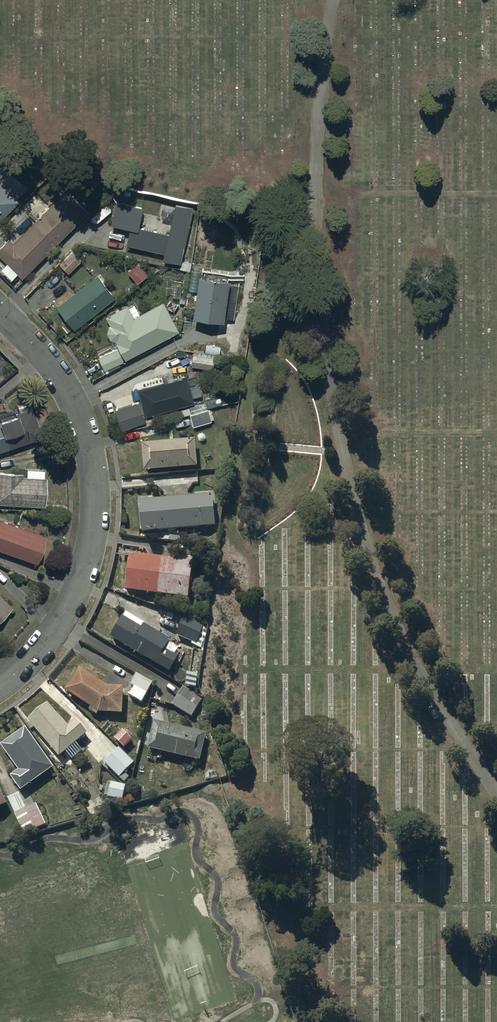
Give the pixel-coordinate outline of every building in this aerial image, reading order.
[(19,199),(0,179),(0,217),(19,199)] [(9,235),(0,244),(0,253),(23,276),(91,209),(68,186),(13,240),(9,235)] [(126,241),(134,243),(132,253),(142,255),(145,245),(164,250),(163,255),(181,259),(193,205),(175,201),(169,230),(139,223),(143,205),(117,199),(112,218),(131,223),(126,241)] [(60,262),(69,271),(81,258),(73,249),(60,262)] [(148,272),(138,260),(128,268),(137,280),(148,272)] [(201,270),(194,312),(235,319),(241,282),(231,281),(231,275),(201,270)] [(98,272),(57,304),(74,327),(115,294),(98,272)] [(116,339),(126,357),(180,329),(164,299),(134,316),(127,303),(106,314),(110,321),(108,329),(110,336),(116,339)] [(221,345),(207,342),(205,350),(219,353),(221,345)] [(99,355),(104,368),(123,359),(118,347),(99,355)] [(193,350),(191,364),(213,367),(215,353),(193,350)] [(137,381),(146,413),(195,400),(186,368),(137,381)] [(193,381),(195,397),(202,397),(200,380),(193,381)] [(122,427),(145,418),(139,399),(115,407),(122,427)] [(41,434),(32,405),(16,411),(15,410),(0,415),(0,448),(41,434)] [(209,407),(190,412),(193,423),(212,418),(209,407)] [(142,443),(144,469),(198,464),(195,438),(142,443)] [(26,467),(26,474),(21,474),(21,471),(0,470),(0,501),(43,504),(45,475),(43,475),(43,468),(26,467)] [(195,495),(140,499),(142,530),(215,525),(212,490),(195,491),(195,495)] [(35,561),(44,534),(0,518),(0,548),(35,561)] [(130,553),(125,588),(189,596),(193,560),(130,553)] [(10,604),(0,594),(0,614),(10,604)] [(124,616),(123,615),(111,635),(170,670),(179,655),(166,647),(171,639),(145,623),(126,612),(124,616)] [(80,667),(65,689),(91,706),(89,708),(97,713),(99,711),(122,711),(123,685),(107,685),(80,667)] [(129,694),(141,701),(153,682),(137,673),(131,683),(135,685),(129,694)] [(201,703),(178,687),(175,692),(178,695),(172,704),(192,717),(201,703)] [(48,702),(29,719),(59,755),(65,750),(72,758),(82,749),(76,742),(88,731),(77,718),(68,726),(48,702)] [(155,719),(148,746),(187,756),(194,729),(155,719)] [(21,789),(53,765),(25,726),(0,744),(0,747),(13,765),(15,764),(19,769),(10,775),(21,789)] [(123,729),(115,737),(124,746),(132,738),(123,729)] [(119,746),(105,762),(124,782),(129,777),(124,771),(134,761),(119,746)] [(112,781),(108,796),(123,799),(126,785),(112,781)] [(24,833),(46,823),(36,802),(26,807),(19,792),(8,797),(15,812),(14,813),(24,833)]
